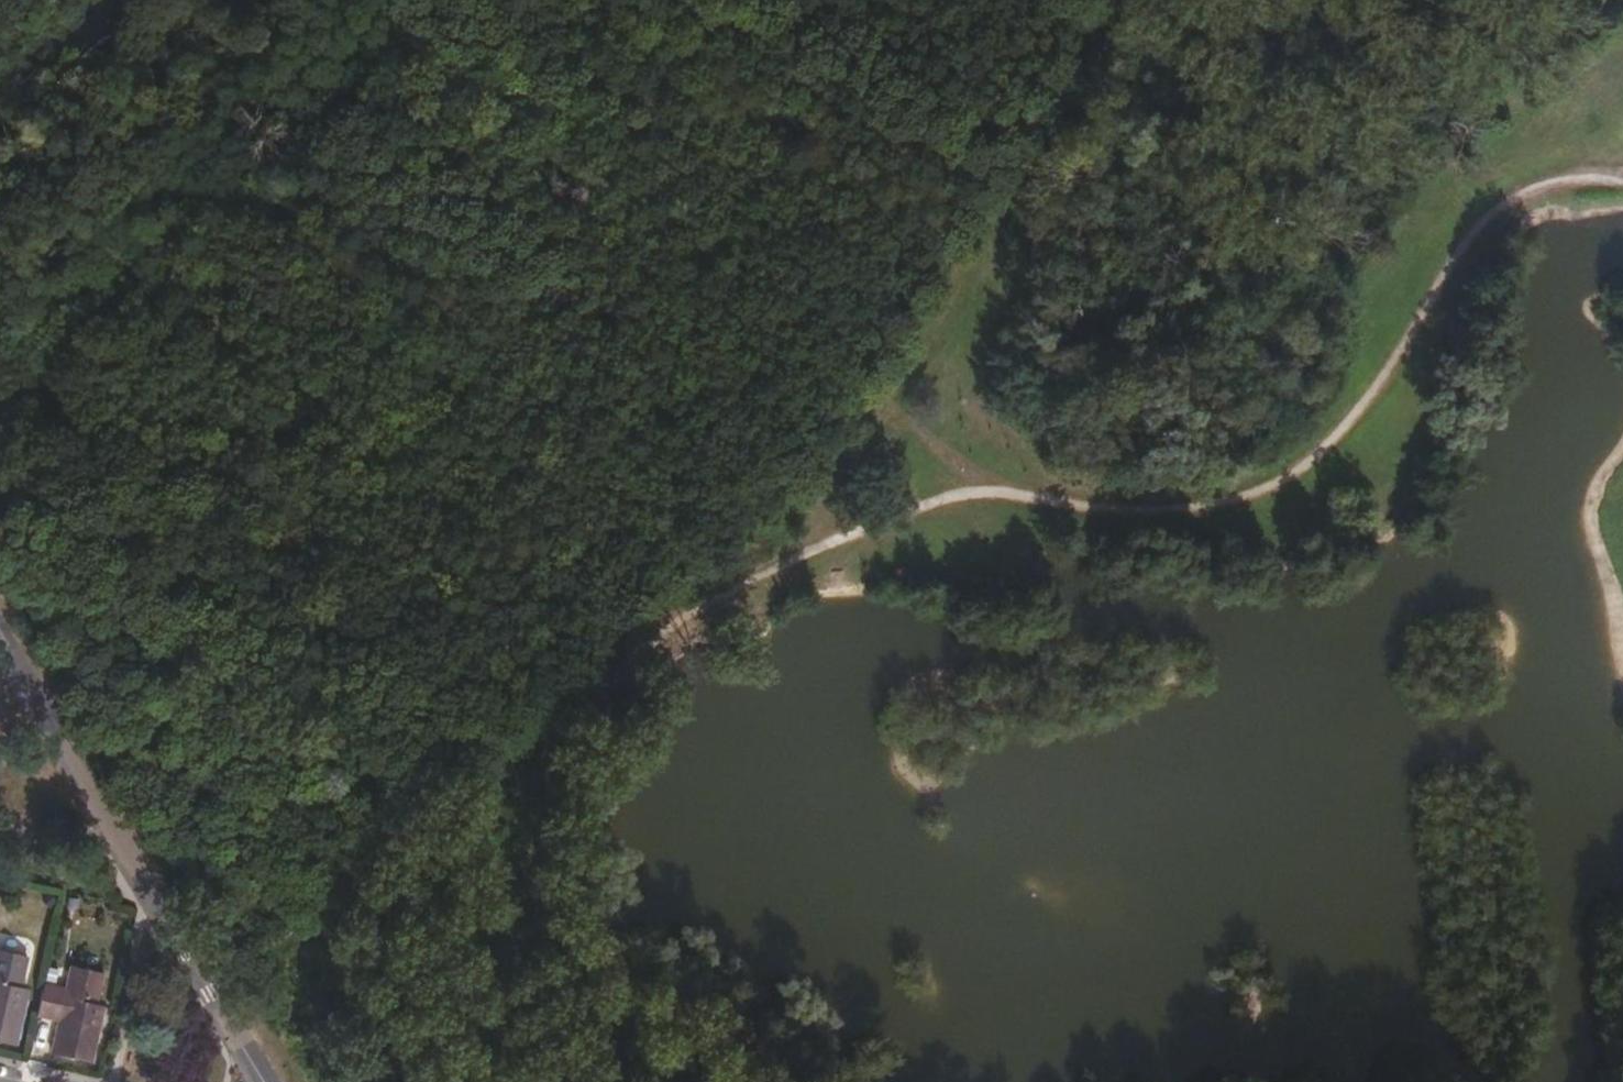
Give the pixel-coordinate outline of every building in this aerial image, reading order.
[(17,1045),(29,991),(22,988),(30,956),(0,949),(0,1041),(17,1045)] [(45,983),(39,1015),(54,1019),(56,1012),(62,1013),(54,1052),(92,1061),(105,1007),(97,1005),(103,973),(72,965),(66,994),(59,992),(60,987),(45,983)]
